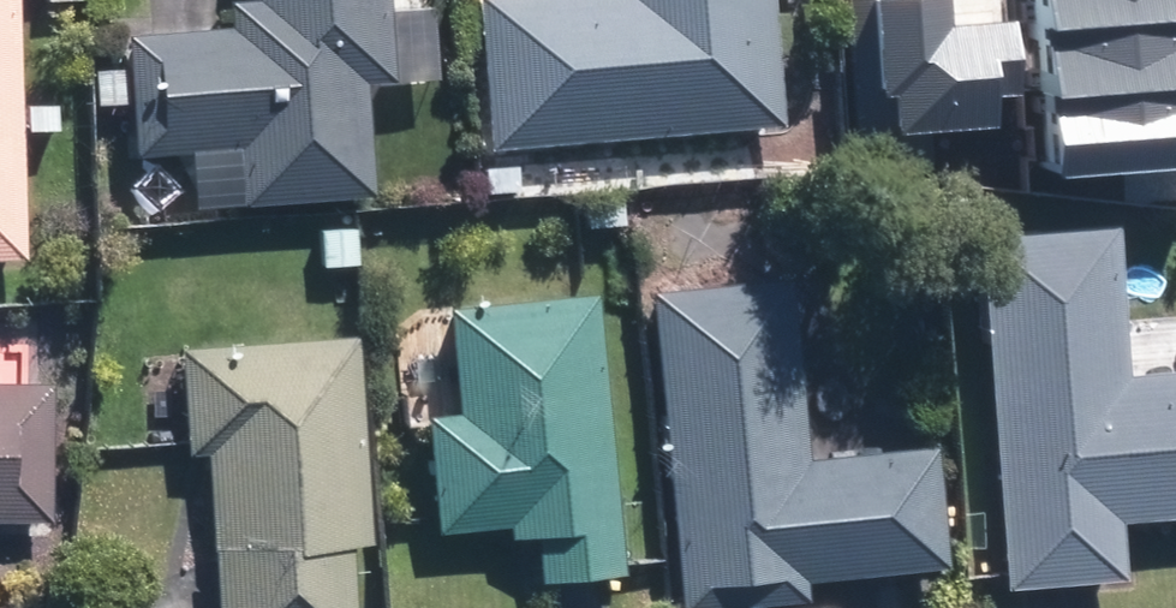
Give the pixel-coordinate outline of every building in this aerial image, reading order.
[(12,128),(49,129),(49,101),(12,100),(13,0),(0,0),(0,257),(11,257),(12,128)] [(120,102),(122,153),(180,151),(182,199),(283,194),(365,190),(360,82),(388,81),(384,0),(218,0),(219,26),(116,31),(118,60),(79,62),(81,104),(120,102)] [(485,148),(777,127),(768,0),(474,0),(485,148)] [(997,166),(1145,159),(1138,0),(990,0),(997,166)] [(1115,521),(1175,516),(1175,365),(1116,370),(1104,217),(1024,223),(963,228),(991,584),(1120,574),(1115,521)] [(800,574),(933,563),(923,445),(790,456),(775,277),(638,288),(665,607),(700,607),(802,599),(800,574)] [(502,537),(529,534),(533,578),(613,570),(586,291),(521,297),(438,305),(447,407),(417,410),(429,532),(501,525),(502,537)] [(207,553),(210,607),(343,607),(339,546),(364,544),(349,329),(222,338),(170,342),(178,452),(200,450),(207,553)] [(38,517),(41,373),(0,372),(0,516),(38,517)]
